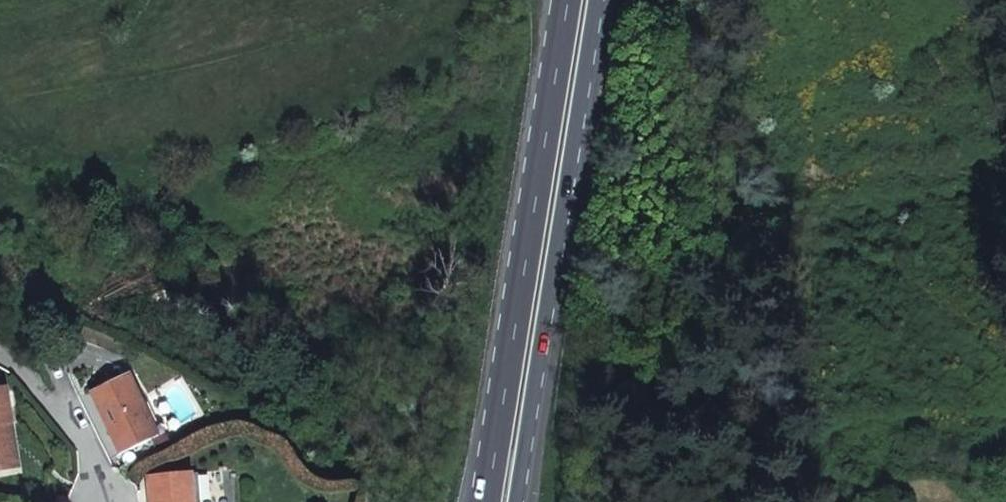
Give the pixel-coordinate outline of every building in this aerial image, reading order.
[(92,392),(121,454),(159,436),(130,374),(92,392)] [(10,469),(3,424),(13,422),(8,389),(0,390),(0,470),(10,469)] [(3,424),(10,469),(20,467),(13,422),(3,424)] [(149,477),(151,501),(195,501),(192,474),(149,477)]
